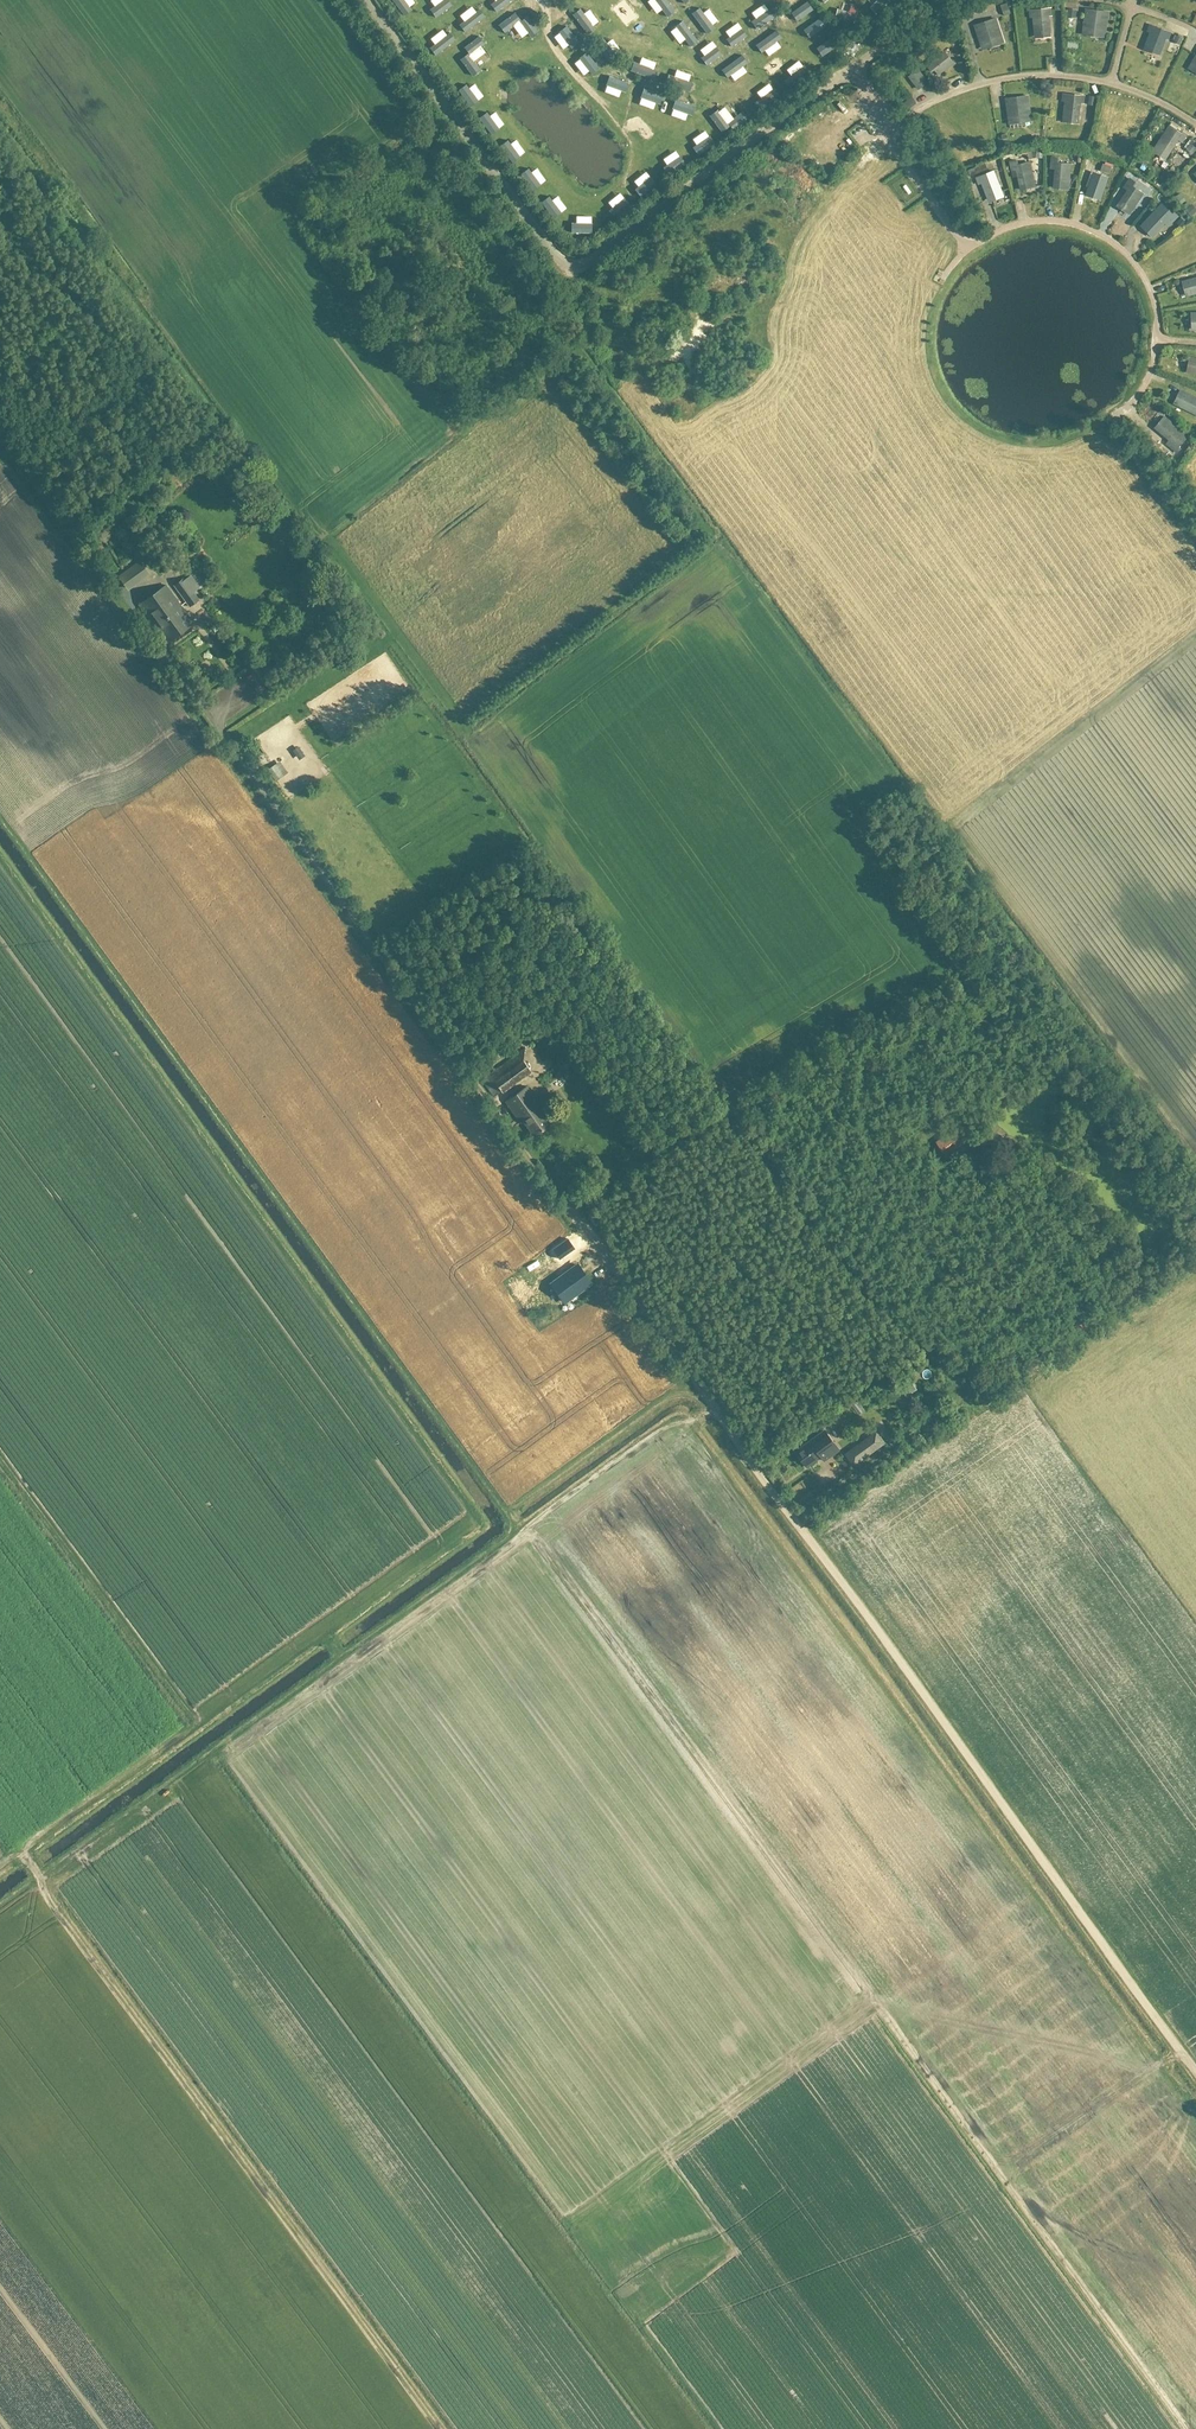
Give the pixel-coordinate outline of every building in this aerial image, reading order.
[(403,17),(411,11),(402,0),(391,0),(403,17)] [(429,10),(434,18),(451,6),(447,0),(443,0),(429,10)] [(489,3),(495,10),(508,0),(492,0),(489,3)] [(667,16),(675,11),(667,0),(655,0),(667,16)] [(979,2),(980,9),(990,7),(989,0),(979,2)] [(802,5),(790,14),(796,22),(808,13),(802,5)] [(1050,9),(1029,11),(1029,18),(1032,18),(1034,36),(1050,34),(1048,17),(1051,16),(1050,9)] [(479,10),(459,25),(465,33),(485,18),(479,10)] [(579,10),(572,15),(587,36),(594,30),(579,10)] [(699,10),(691,15),(706,36),(714,30),(699,10)] [(769,10),(752,21),(757,29),(774,17),(769,10)] [(1083,31),(1105,34),(1107,13),(1086,11),(1083,31)] [(514,14),(497,27),(503,34),(518,22),(530,38),(538,32),(526,17),(520,21),(514,14)] [(825,16),(819,19),(825,29),(830,26),(825,16)] [(981,46),(1002,40),(995,20),(975,27),(981,46)] [(681,21),(674,27),(689,47),(696,41),(681,21)] [(815,22),(802,31),(808,39),(820,30),(815,22)] [(566,26),(558,31),(570,48),(578,43),(566,26)] [(1144,50),(1158,56),(1165,39),(1167,40),(1170,33),(1150,26),(1147,32),(1150,33),(1144,50)] [(775,31),(755,47),(761,54),(781,39),(775,31)] [(449,33),(429,48),(435,56),(455,40),(449,33)] [(846,41),(852,50),(861,45),(854,36),(846,41)] [(467,54),(459,60),(472,77),(479,71),(468,56),(484,44),(479,37),(463,49),(467,54)] [(643,50),(644,39),(632,37),(630,48),(643,50)] [(602,39),(595,45),(610,65),(617,60),(602,39)] [(828,41),(815,50),(821,58),(833,49),(828,41)] [(669,46),(664,57),(674,61),(678,50),(669,46)] [(586,53),(579,59),(591,76),(599,70),(586,53)] [(931,72),(934,70),(938,75),(951,65),(942,53),(926,66),(931,72)] [(741,56),(721,71),(727,79),(747,64),(741,56)] [(697,68),(698,61),(688,59),(686,65),(697,68)] [(633,63),(630,72),(654,80),(657,71),(633,63)] [(804,66),(784,81),(789,89),(810,74),(804,66)] [(886,66),(881,70),(886,76),(891,73),(886,66)] [(918,89),(926,83),(918,71),(909,78),(918,89)] [(668,75),(665,84),(689,93),(692,84),(668,75)] [(608,78),(605,87),(625,93),(628,84),(608,78)] [(465,85),(457,91),(470,108),(477,102),(465,85)] [(641,89),(638,98),(658,105),(661,96),(641,89)] [(774,89),(754,105),(760,112),(780,97),(774,89)] [(1065,102),(1063,120),(1078,121),(1080,104),(1083,104),(1084,97),(1063,94),(1062,102),(1065,102)] [(1009,121),(1030,118),(1027,97),(1006,100),(1009,121)] [(673,100),(670,109),(690,116),(693,107),(673,100)] [(717,110),(709,116),(722,133),(729,127),(732,131),(748,120),(742,112),(727,124),(717,110)] [(486,113),(478,119),(490,136),(498,130),(486,113)] [(1182,142),(1186,136),(1182,133),(1181,135),(1169,127),(1153,151),(1165,159),(1178,140),(1182,142)] [(709,137),(692,149),(697,156),(715,145),(709,137)] [(507,141),(499,147),(511,163),(519,158),(507,141)] [(1099,142),(1097,150),(1120,158),(1123,150),(1099,142)] [(679,157),(662,169),(668,176),(685,165),(679,157)] [(1058,160),(1051,159),(1051,169),(1055,170),(1054,188),(1068,189),(1070,166),(1058,164),(1058,160)] [(1017,175),(1021,190),(1035,187),(1029,164),(1017,166),(1016,162),(1010,163),(1013,176),(1017,175)] [(527,169),(519,175),(532,192),(539,186),(527,169)] [(988,200),(1002,195),(993,172),(979,177),(988,200)] [(1092,177),(1087,193),(1100,198),(1107,179),(1100,176),(1099,180),(1092,177)] [(650,177),(634,191),(640,198),(656,185),(650,177)] [(1132,188),(1135,184),(1129,180),(1124,188),(1128,191),(1117,207),(1129,215),(1142,195),(1132,188)] [(548,198),(541,203),(553,220),(560,214),(548,198)] [(624,199),(608,212),(614,219),(630,206),(624,199)] [(1151,236),(1166,222),(1169,225),(1177,217),(1173,213),(1172,215),(1161,205),(1141,227),(1151,236)] [(570,224),(570,233),(591,234),(591,224),(570,224)] [(1186,282),(1190,295),(1195,294),(1195,279),(1186,282)] [(1195,415),(1195,399),(1184,393),(1177,406),(1195,415)] [(1187,437),(1164,418),(1155,429),(1171,442),(1168,446),(1176,453),(1179,449),(1178,448),(1187,437)] [(124,573),(117,578),(127,592),(134,587),(124,573)] [(189,607),(199,601),(193,593),(199,588),(190,576),(184,580),(183,579),(173,586),(189,607)] [(167,643),(194,624),(165,585),(139,605),(167,643)] [(271,763),(278,775),(288,769),(282,757),(271,763)] [(517,1058),(525,1070),(549,1053),(541,1042),(517,1058)] [(533,1136),(549,1125),(539,1111),(541,1109),(526,1088),(506,1102),(521,1124),(524,1122),(533,1136)] [(946,1156),(962,1144),(953,1131),(937,1142),(946,1156)] [(567,1240),(559,1245),(552,1250),(559,1260),(566,1255),(574,1249),(567,1240)] [(577,1265),(551,1285),(565,1303),(591,1284),(577,1265)] [(901,1389),(907,1396),(915,1390),(910,1382),(901,1389)] [(871,1431),(879,1442),(886,1437),(878,1426),(871,1431)] [(825,1431),(795,1453),(806,1468),(816,1461),(815,1459),(820,1456),(824,1461),(839,1450),(825,1431)] [(845,1457),(851,1464),(853,1468),(882,1447),(874,1436),(853,1451),(845,1457)]
